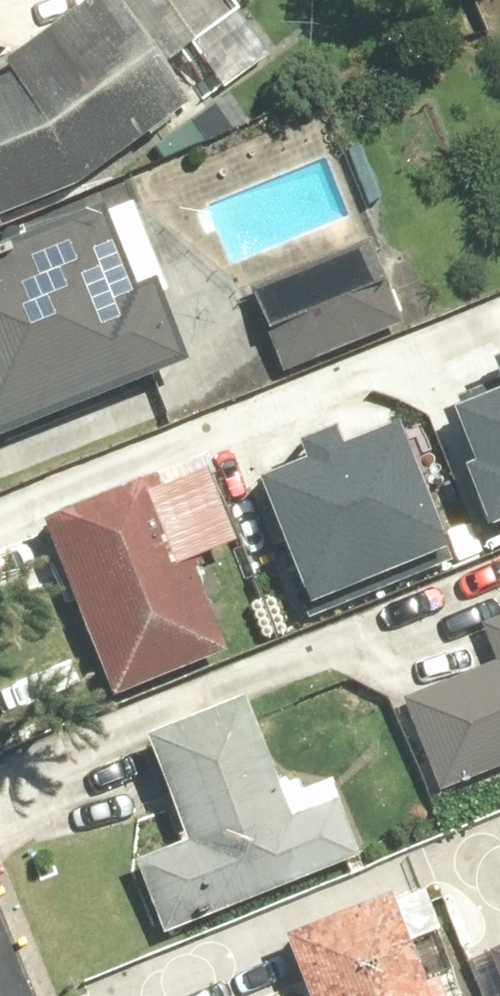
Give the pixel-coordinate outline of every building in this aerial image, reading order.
[(79,184),(194,101),(120,0),(80,0),(2,56),(11,72),(0,76),(0,215),(79,184)] [(166,47),(183,33),(221,81),(270,43),(236,0),(129,0),(166,47)] [(0,238),(0,436),(189,364),(153,273),(135,281),(103,199),(0,238)] [(359,248),(235,297),(266,375),(390,326),(359,248)] [(437,409),(482,523),(499,516),(499,384),(437,409)] [(303,452),(248,475),(302,604),(452,541),(398,414),(340,439),(334,424),(297,439),(303,452)] [(150,455),(36,499),(111,695),(226,651),(189,555),(234,538),(205,463),(160,480),(150,455)] [(437,789),(499,764),(499,613),(481,621),(496,658),(399,697),(437,789)] [(242,693),(144,730),(185,838),(131,859),(159,932),(360,857),(330,776),(301,787),(297,776),(277,784),(242,693)] [(389,888),(283,929),(309,995),(431,995),(389,888)] [(465,955),(481,995),(499,995),(499,942),(465,955)]
